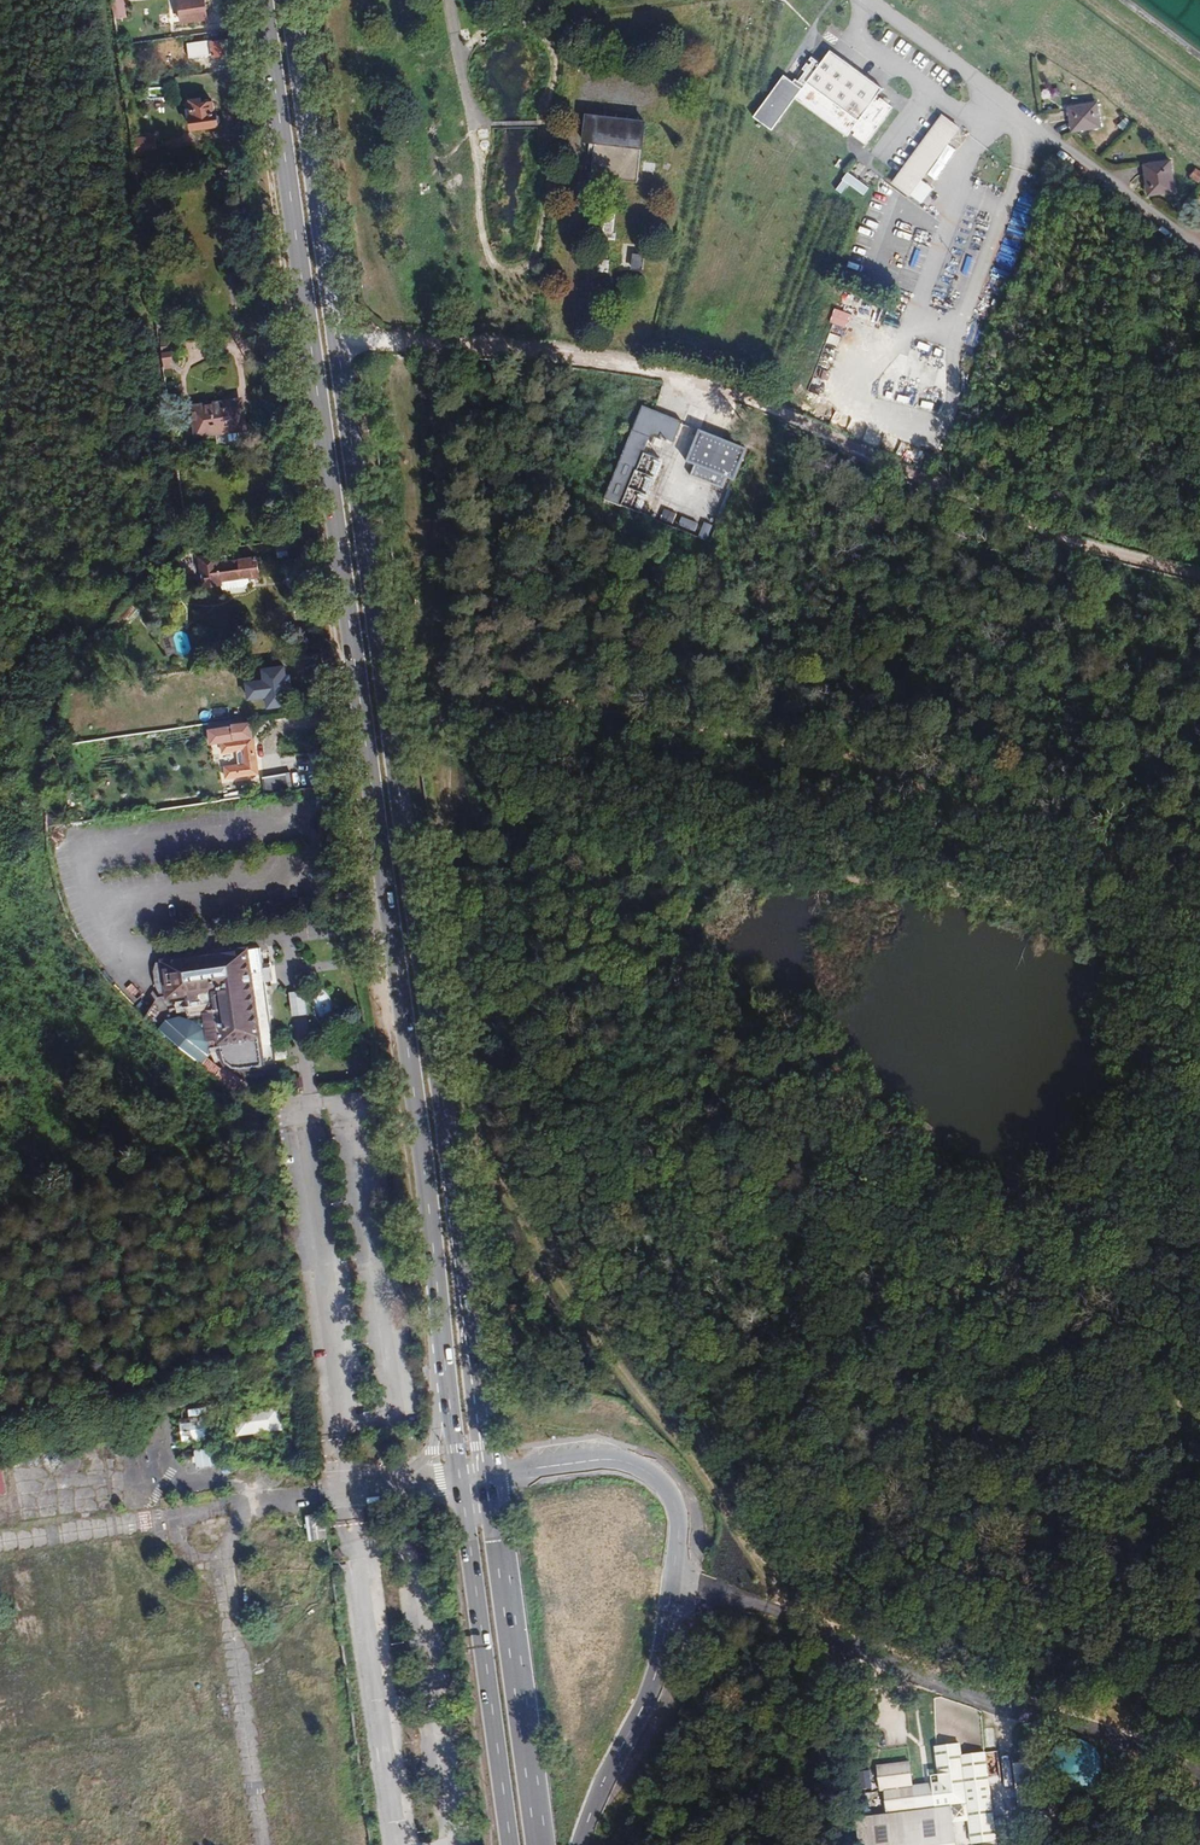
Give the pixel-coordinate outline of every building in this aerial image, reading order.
[(118,19),(127,18),(125,0),(116,0),(118,19)] [(181,23),(208,19),(205,0),(178,0),(181,23)] [(229,39),(211,42),(213,57),(231,55),(229,39)] [(883,89),(830,50),(821,63),(812,56),(809,60),(812,62),(810,65),(807,63),(802,69),(805,71),(798,81),(796,79),(794,82),(784,75),(754,117),(772,130),(795,98),(848,136),(852,130),(855,132),(853,135),(865,144),(893,107),(880,98),(878,101),(875,99),(883,89)] [(143,107),(172,104),(171,97),(143,100),(143,107)] [(190,100),(192,116),(190,116),(192,131),(219,127),(217,112),(215,112),(214,102),(203,103),(202,98),(190,100)] [(1068,107),(1072,132),(1101,127),(1097,102),(1068,107)] [(942,114),(891,183),(910,196),(960,128),(942,114)] [(642,148),(645,121),(586,115),(583,141),(595,142),(591,183),(601,184),(602,178),(637,182),(641,147),(642,148)] [(133,138),(136,156),(158,153),(155,135),(133,138)] [(1170,160),(1143,164),(1148,196),(1175,191),(1170,160)] [(1196,168),(1189,177),(1199,184),(1199,182),(1199,171),(1196,168)] [(837,190),(843,194),(849,185),(865,196),(871,187),(848,173),(837,190)] [(1001,249),(999,260),(1010,263),(1013,252),(1001,249)] [(632,268),(642,270),(643,256),(633,254),(632,268)] [(847,328),(852,312),(836,307),(830,322),(847,328)] [(162,346),(165,369),(172,368),(171,362),(174,362),(172,351),(169,351),(169,345),(162,346)] [(899,393),(897,401),(910,403),(911,396),(899,393)] [(246,430),(242,399),(191,406),(196,437),(216,434),(234,431),(246,430)] [(608,499),(643,512),(662,459),(646,453),(653,434),(675,442),(683,420),(641,405),(608,499)] [(848,429),(853,417),(837,409),(831,421),(848,429)] [(738,480),(750,447),(702,429),(690,461),(738,480)] [(216,434),(218,444),(235,441),(234,431),(216,434)] [(868,431),(865,440),(877,443),(880,435),(868,431)] [(697,465),(693,474),(732,490),(736,480),(697,465)] [(700,535),(710,539),(715,524),(705,521),(700,535)] [(217,554),(199,557),(204,588),(222,585),(221,582),(242,579),(259,577),(257,557),(218,563),(217,554)] [(222,585),(223,591),(244,587),(242,579),(221,582),(222,585)] [(265,697),(268,709),(294,704),(286,663),(263,668),(264,677),(244,681),(248,701),(265,697)] [(224,766),(225,778),(259,774),(254,737),(253,737),(251,723),(232,725),(232,727),(209,730),(211,743),(221,742),(222,753),(242,751),(244,764),(224,766)] [(115,941),(123,939),(114,915),(106,918),(115,941)] [(260,1046),(274,1044),(261,947),(164,961),(168,996),(176,995),(178,1011),(188,1010),(189,1017),(204,1015),(208,1040),(220,1038),(223,1054),(225,1062),(233,1068),(243,1069),(263,1066),(260,1046)] [(131,981),(125,986),(134,996),(140,992),(131,981)] [(153,1003),(146,1008),(148,1011),(160,1002),(150,988),(145,991),(153,1003)] [(294,1015),(309,1013),(305,989),(291,991),(294,1015)] [(286,1047),(275,1049),(276,1059),(288,1057),(286,1047)] [(279,1406),(234,1412),(237,1435),(282,1429),(279,1406)] [(183,1419),(208,1416),(207,1408),(182,1411),(183,1419)] [(183,1419),(181,1420),(184,1442),(212,1438),(209,1416),(208,1416),(183,1419)] [(216,1447),(195,1450),(196,1456),(197,1463),(198,1468),(219,1465),(216,1447)] [(911,1760),(874,1765),(881,1816),(952,1807),(967,1805),(961,1756),(959,1745),(934,1748),(939,1786),(915,1790),(911,1760)] [(967,1805),(973,1844),(984,1844),(998,1843),(986,1753),(961,1756),(967,1805)] [(1020,1807),(1037,1806),(1035,1762),(1018,1763),(1020,1807)] [(854,1844),(957,1844),(952,1807),(881,1816),(850,1820),(854,1844)]
